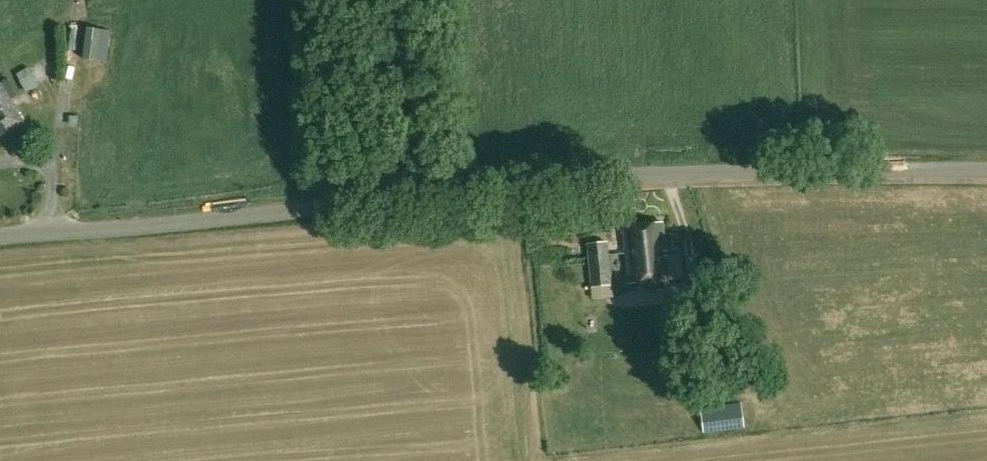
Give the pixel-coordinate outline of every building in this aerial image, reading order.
[(83,48),(97,50),(100,27),(87,25),(83,48)] [(20,83),(26,92),(39,85),(34,74),(20,83)] [(23,121),(1,83),(0,84),(0,135),(23,121)] [(668,279),(662,222),(623,226),(628,283),(668,279)] [(588,244),(592,286),(593,299),(614,297),(612,285),(607,242),(588,244)] [(622,309),(653,308),(652,295),(621,297),(622,309)] [(740,403),(702,408),(705,431),(745,425),(740,403)]
